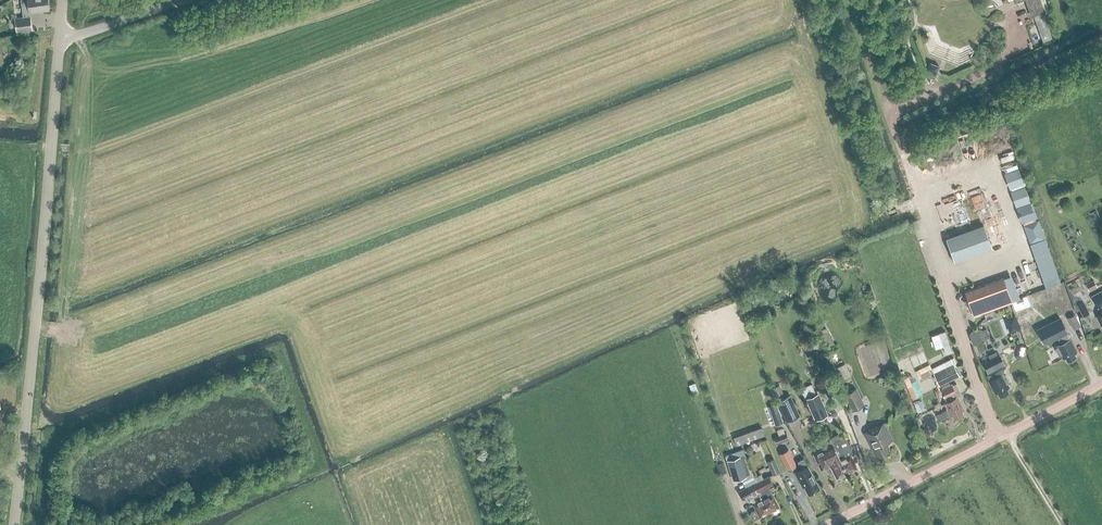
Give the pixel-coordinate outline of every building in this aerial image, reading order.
[(24,17),(15,18),(17,31),(32,29),(30,12),(49,10),(48,0),(22,0),(24,17)] [(1035,13),(1040,40),(1049,38),(1044,11),(1035,13)] [(1002,170),(1009,189),(1024,184),(1017,165),(1002,170)] [(1021,223),(1036,218),(1025,185),(1009,190),(1021,223)] [(1047,238),(1040,218),(1022,224),(1030,245),(1047,238)] [(984,221),(945,235),(954,259),(992,246),(984,221)] [(965,304),(972,309),(974,317),(1011,303),(1002,279),(965,292),(968,300),(965,304)] [(1093,280),(1085,284),(1089,291),(1097,287),(1093,280)] [(1092,297),(1101,314),(1096,317),(1101,327),(1101,291),(1092,297)] [(1033,295),(1027,297),(1029,303),(1035,301),(1033,295)] [(1077,305),(1083,316),(1089,313),(1083,301),(1077,305)] [(1019,329),(1014,314),(1004,318),(1010,332),(1019,329)] [(1067,317),(1072,328),(1080,325),(1075,314),(1067,317)] [(1061,319),(1039,330),(1045,342),(1057,336),(1060,343),(1057,344),(1058,346),(1057,346),(1057,347),(1056,347),(1056,349),(1059,355),(1060,356),(1061,355),(1063,359),(1065,358),(1067,362),(1076,357),(1075,354),(1077,353),(1070,338),(1068,339),(1065,333),(1067,332),(1061,319)] [(827,327),(821,329),(827,346),(833,344),(827,327)] [(969,332),(973,344),(985,340),(980,328),(969,332)] [(945,330),(938,332),(944,353),(951,351),(945,330)] [(1015,345),(1013,353),(1024,355),(1026,347),(1015,345)] [(990,374),(993,379),(988,381),(994,394),(998,392),(1000,396),(1008,392),(1007,389),(1009,388),(1007,385),(1008,384),(1009,382),(1006,377),(1004,376),(1003,377),(1002,375),(1004,368),(1006,367),(1000,356),(984,364),(990,374)] [(961,365),(955,367),(951,359),(931,369),(918,376),(920,380),(933,373),(939,386),(959,376),(964,374),(961,365)] [(845,364),(834,369),(840,381),(851,376),(845,364)] [(824,383),(830,397),(837,394),(841,392),(835,378),(824,383)] [(779,385),(772,389),(775,397),(783,393),(779,385)] [(953,417),(954,420),(963,415),(961,412),(965,410),(952,386),(941,391),(946,400),(951,397),(953,401),(945,406),(951,417),(953,417)] [(843,394),(852,411),(865,404),(856,388),(843,394)] [(805,399),(815,421),(828,415),(819,393),(816,394),(805,399)] [(777,401),(787,422),(800,416),(790,395),(777,401)] [(776,404),(768,406),(771,415),(779,412),(776,404)] [(939,421),(949,417),(945,409),(936,414),(939,421)] [(869,443),(875,456),(877,454),(879,458),(888,454),(886,451),(889,450),(886,444),(892,441),(884,424),(864,434),(869,443)] [(761,427),(733,437),(736,446),(765,435),(761,427)] [(773,438),(776,444),(787,439),(784,432),(773,438)] [(831,445),(845,475),(856,469),(852,462),(854,461),(855,459),(853,455),(853,454),(852,454),(843,438),(838,441),(835,436),(828,439),(831,445)] [(845,475),(831,445),(812,455),(820,471),(824,469),(826,473),(827,473),(831,474),(832,473),(836,480),(845,476),(844,475),(845,475)] [(727,461),(734,481),(753,473),(746,455),(740,457),(739,452),(726,456),(728,461),(727,461)] [(788,452),(780,457),(789,473),(797,468),(788,452)] [(768,463),(775,475),(781,472),(774,460),(768,463)] [(794,472),(802,487),(804,486),(808,494),(819,488),(806,464),(794,470),(794,472)] [(757,482),(771,512),(779,508),(773,494),(772,494),(769,486),(773,484),(769,476),(763,479),(757,482)] [(771,512),(757,482),(739,491),(743,499),(746,498),(747,499),(749,501),(751,500),(753,504),(755,510),(751,513),(750,515),(752,519),(754,520),(759,517),(759,518),(771,512)]
